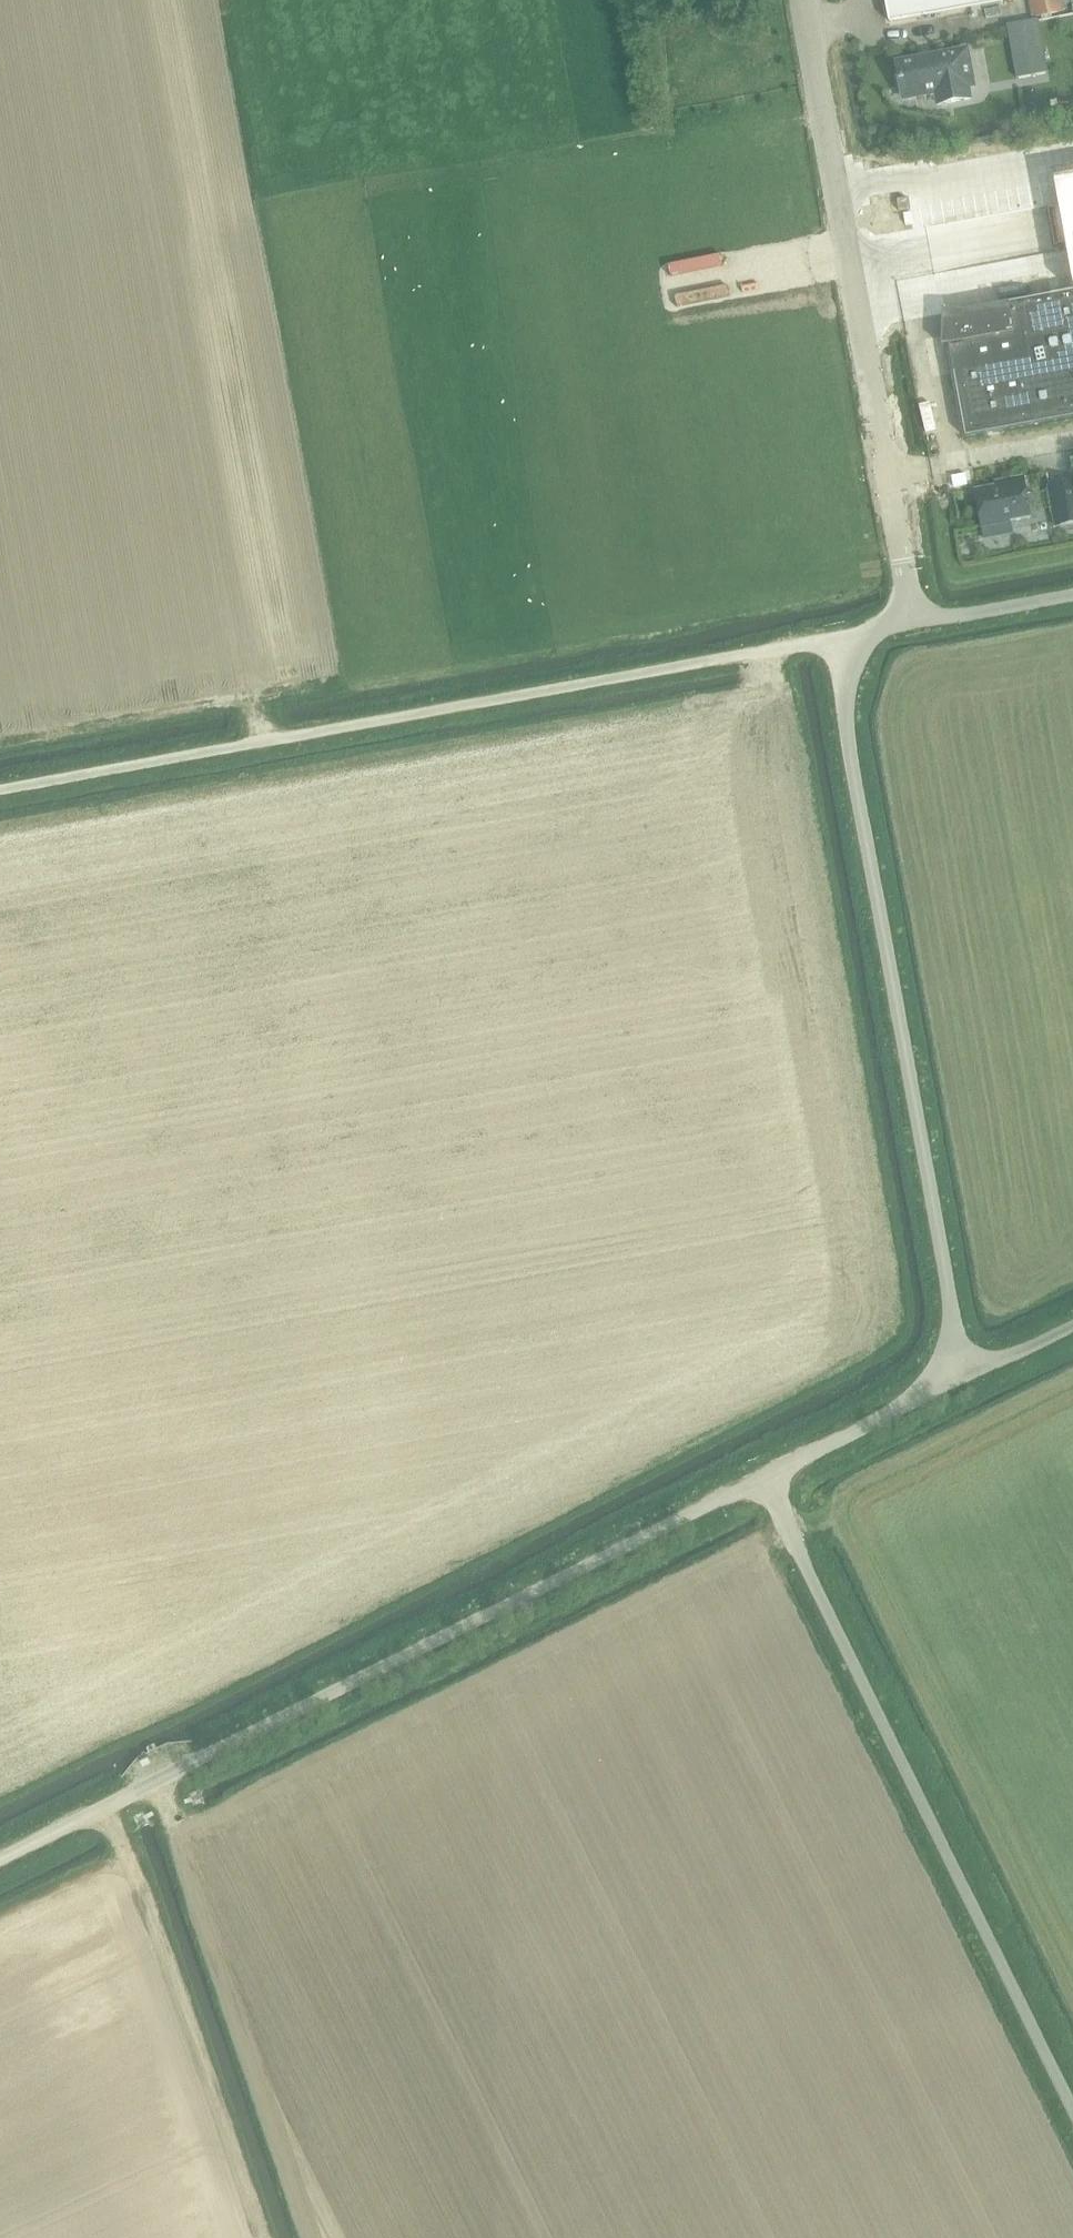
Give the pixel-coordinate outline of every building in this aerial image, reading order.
[(1003,1),(1003,0),(885,0),(889,22),(1003,1)] [(1035,15),(1061,11),(1059,0),(1032,0),(1035,15)] [(1038,20),(1007,26),(1013,60),(1044,55),(1038,20)] [(967,51),(936,56),(935,57),(934,57),(934,58),(933,59),(933,60),(934,61),(920,63),(920,62),(919,61),(918,60),(916,60),(898,63),(897,56),(896,56),(901,86),(902,86),(903,90),(907,94),(911,96),(916,96),(937,92),(938,97),(942,100),(946,102),(951,102),(969,99),(967,87),(973,86),(967,51)] [(1054,181),(1072,283),(1072,178),(1054,181)] [(899,211),(910,209),(908,198),(897,200),(899,211)] [(942,347),(949,347),(954,374),(958,395),(961,412),(966,439),(1072,419),(1072,293),(969,312),(943,312),(942,347)] [(983,527),(1031,519),(1024,479),(1005,483),(1006,487),(977,493),(983,527)] [(1047,487),(1055,528),(1072,525),(1072,482),(1047,487)]
